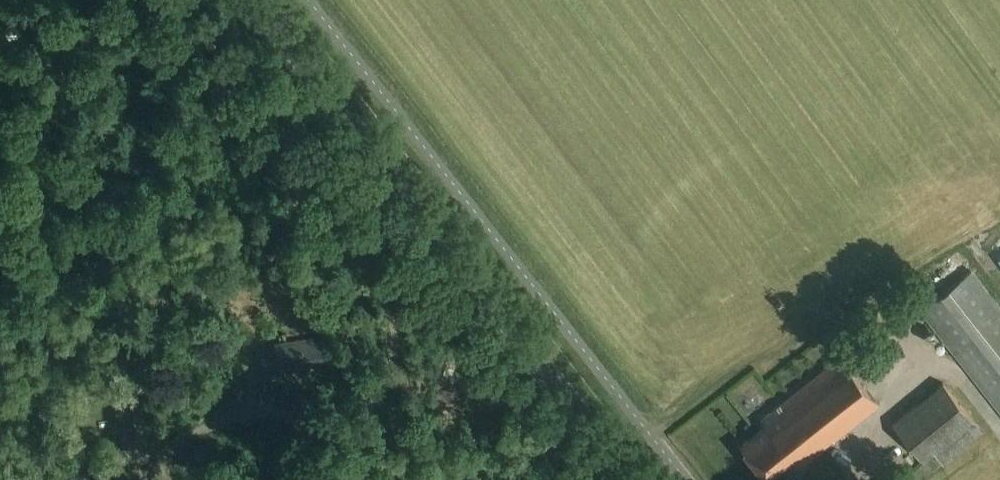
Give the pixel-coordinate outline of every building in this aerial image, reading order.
[(999,414),(999,305),(973,270),(920,312),(999,414)] [(279,368),(326,361),(323,339),(276,346),(279,368)] [(844,360),(764,422),(769,429),(744,449),(768,479),(769,479),(794,460),(804,473),(883,411),(844,360)] [(982,431),(941,383),(892,424),(923,462),(933,453),(943,464),(982,431)]
